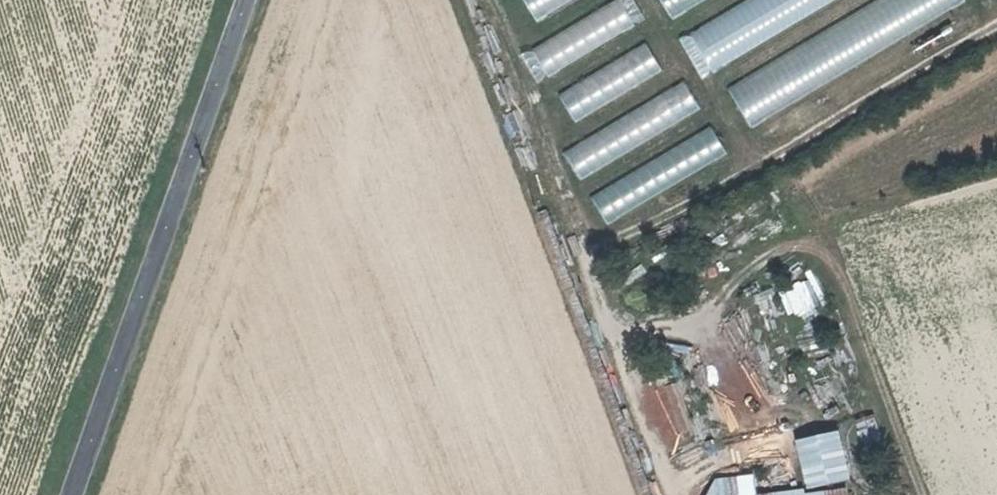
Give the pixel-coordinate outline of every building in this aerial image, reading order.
[(521,25),(566,0),(507,0),(521,25)] [(533,80),(644,23),(633,0),(617,0),(518,51),(533,80)] [(666,15),(694,0),(658,0),(666,15)] [(685,31),(707,71),(833,0),(740,0),(685,31)] [(967,5),(964,0),(876,0),(723,85),(747,126),(967,5)] [(544,96),(559,125),(672,69),(658,39),(544,96)] [(687,86),(560,144),(573,173),(700,115),(687,86)] [(602,219),(727,159),(713,129),(587,190),(602,219)] [(789,317),(812,310),(802,279),(779,287),(789,317)] [(771,361),(791,356),(775,287),(754,292),(771,361)] [(797,339),(799,352),(819,349),(816,335),(797,339)]
